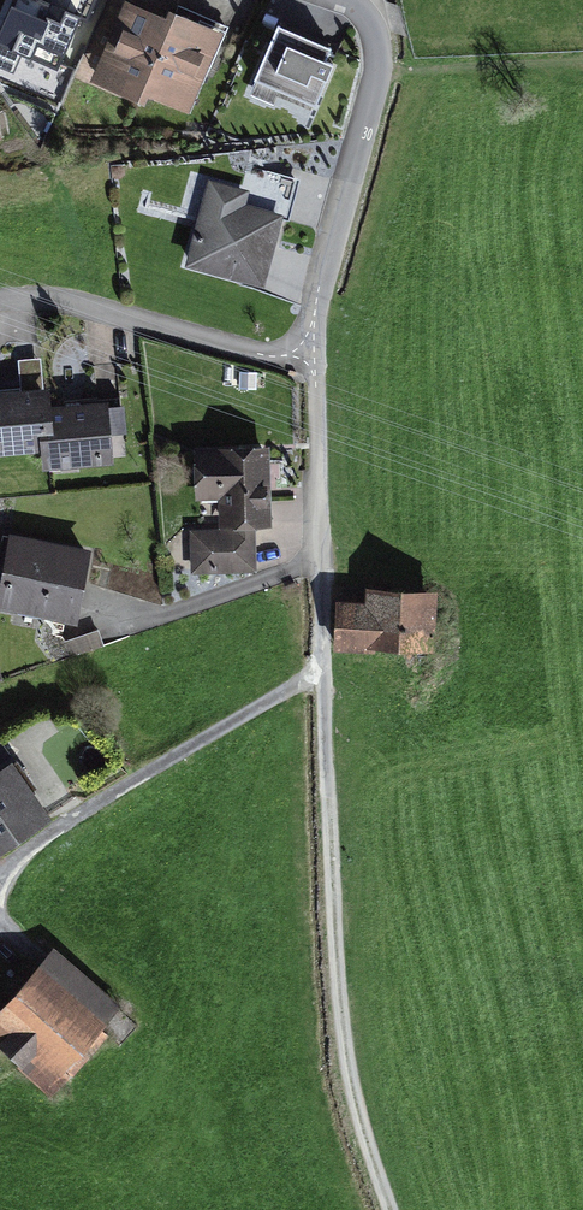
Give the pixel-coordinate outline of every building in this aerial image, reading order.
[(37,2),(31,0),(11,0),(0,27),(0,57),(56,79),(76,29),(90,35),(104,0),(37,0),(37,2)] [(171,20),(122,1),(90,83),(138,102),(140,97),(171,20)] [(222,34),(173,15),(171,20),(140,97),(189,116),(222,34)] [(324,58),(272,37),(251,88),(315,114),(333,70),(321,65),(324,58)] [(210,188),(183,275),(257,298),(280,226),(239,214),(244,199),(210,188)] [(40,458),(36,417),(34,396),(0,399),(0,461),(40,458)] [(40,458),(42,478),(107,472),(101,411),(36,417),(40,458)] [(269,525),(265,444),(192,447),(194,497),(217,496),(218,523),(195,525),(197,573),(253,571),(251,526),(269,525)] [(8,530),(0,575),(0,602),(74,616),(87,544),(8,530)] [(340,594),(337,647),(430,651),(433,586),(364,583),(363,595),(340,594)] [(98,628),(64,641),(70,658),(105,645),(98,628)] [(41,831),(4,776),(0,779),(0,859),(41,831)] [(55,954),(0,1015),(0,1044),(45,1085),(115,1009),(55,954)]
